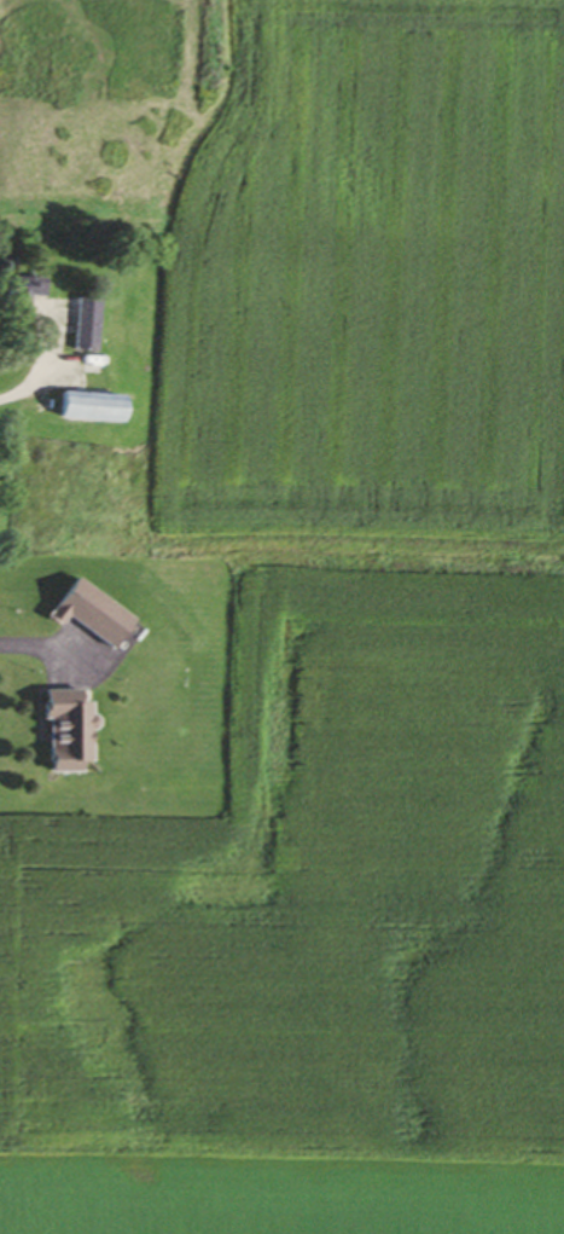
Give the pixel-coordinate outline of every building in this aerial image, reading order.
[(4,313),(25,313),(25,296),(42,296),(42,278),(4,278),(4,313)] [(71,350),(94,352),(95,299),(72,297),(71,350)] [(56,419),(117,422),(118,395),(56,393),(56,419)] [(105,649),(126,619),(69,579),(41,618),(54,627),(62,618),(105,649)] [(43,772),(74,772),(74,761),(86,760),(85,703),(75,703),(74,690),(37,690),(37,720),(42,720),(43,772)]
